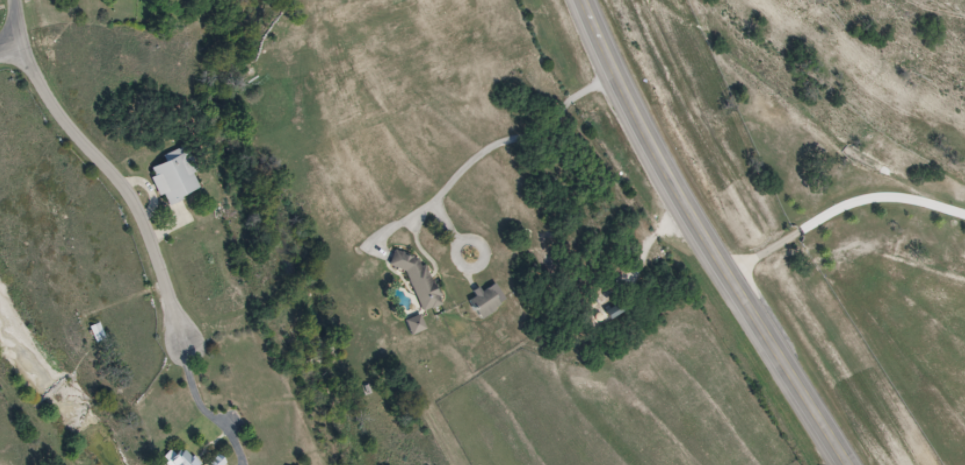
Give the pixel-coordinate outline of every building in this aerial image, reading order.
[(165,155),(168,163),(152,168),(163,204),(204,191),(191,147),(165,155)] [(423,254),(410,259),(406,249),(391,255),(395,267),(404,263),(424,312),(443,305),(423,254)] [(486,320),(508,299),(493,283),(471,304),(486,320)] [(106,339),(101,324),(92,327),(97,342),(106,339)] [(162,461),(166,464),(201,464),(184,448),(176,455),(172,451),(162,461)] [(215,453),(205,464),(223,464),(226,462),(215,453)]
